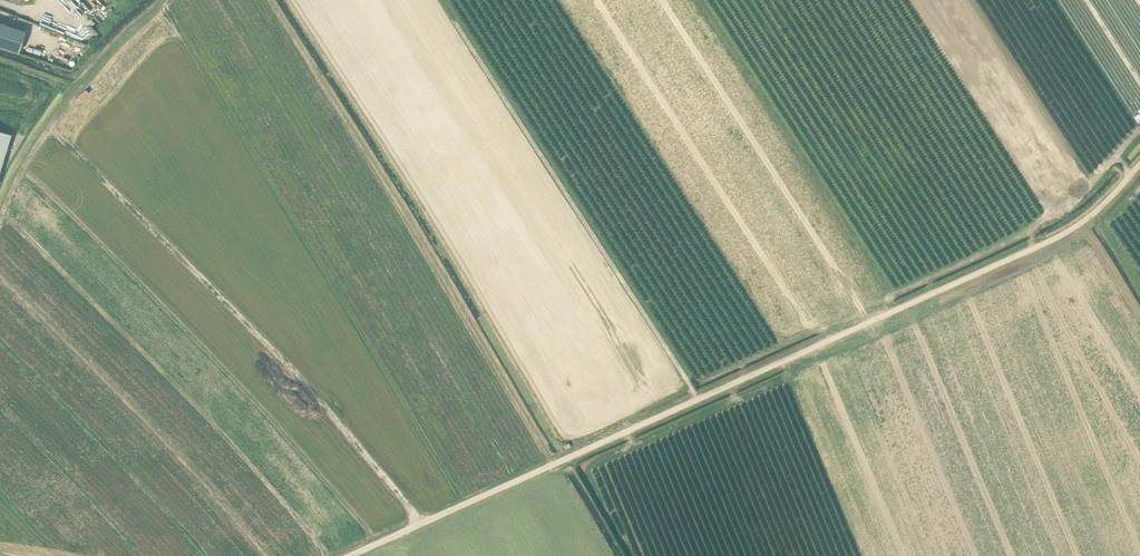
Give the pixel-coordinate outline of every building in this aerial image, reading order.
[(25,31),(0,23),(0,46),(18,52),(25,31)] [(11,133),(0,130),(0,168),(11,133)]
